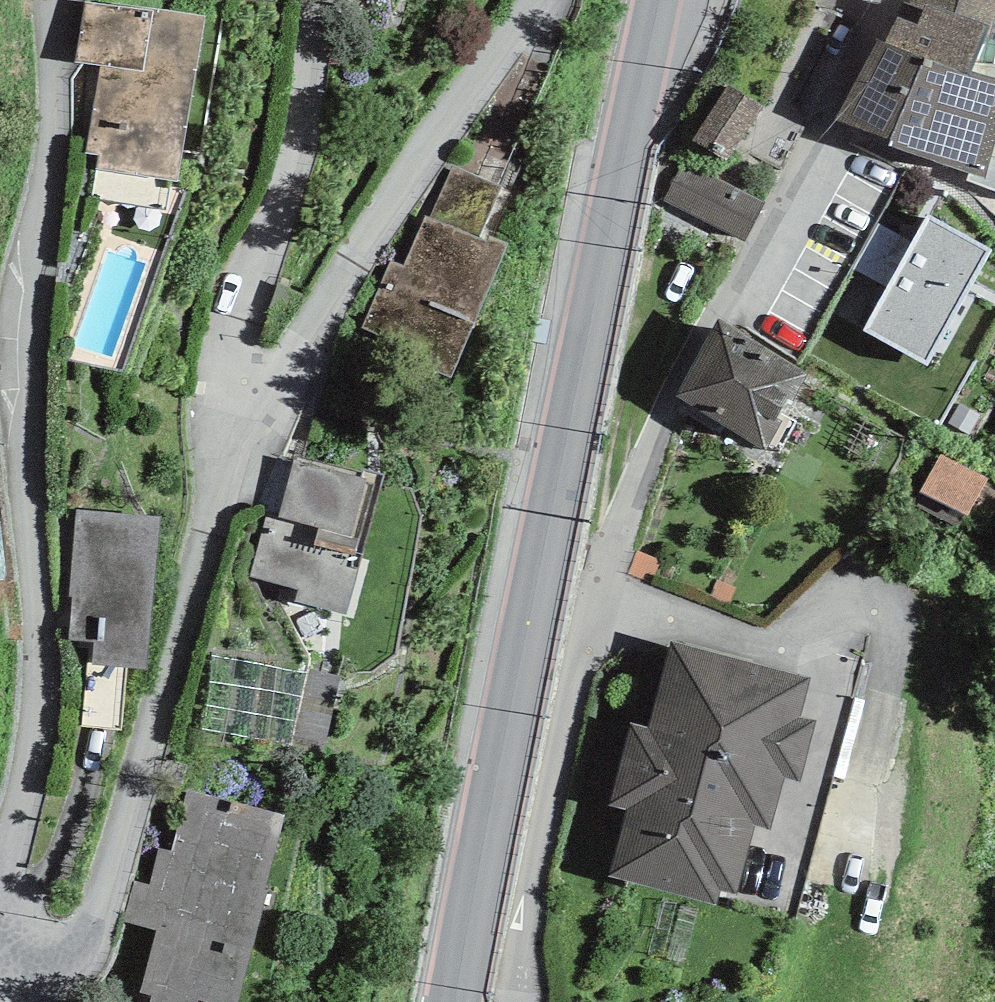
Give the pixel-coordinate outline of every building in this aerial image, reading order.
[(204,17),(84,0),(76,61),(100,64),(87,155),(97,156),(95,170),(180,182),(204,17)] [(885,44),(972,71),(975,64),(991,27),(994,15),(994,0),(908,0),(885,44)] [(876,40),(835,119),(890,137),(889,145),(970,171),(987,177),(994,145),(994,78),(972,71),(885,44),(876,40)] [(975,64),(972,71),(994,78),(994,66),(975,64)] [(762,107),(727,85),(693,139),(728,161),(762,107)] [(987,177),(970,171),(966,180),(994,190),(994,145),(987,177)] [(765,202),(683,161),(663,201),(745,242),(765,202)] [(502,186),(453,165),(430,218),(480,239),(482,233),(502,186)] [(430,218),(425,216),(404,266),(391,260),(362,328),(379,335),(375,346),(449,378),(507,243),(482,233),(480,239),(430,218)] [(864,329),(929,366),(992,250),(928,216),(864,329)] [(719,321),(675,396),(766,448),(809,373),(719,321)] [(987,478),(940,453),(920,491),(967,516),(987,478)] [(356,473),(295,457),(278,520),(266,517),(250,576),(298,589),(294,601),(346,615),(362,554),(355,552),(358,539),(351,537),(367,479),(355,476),(356,473)] [(147,669),(160,517),(76,510),(68,596),(72,597),(68,640),(93,642),(91,664),(147,669)] [(810,678),(671,642),(648,728),(631,723),(609,806),(626,810),(608,878),(715,905),(719,890),(737,895),(756,825),(773,830),(787,776),(800,779),(815,721),(800,717),(810,678)] [(283,813),(186,791),(172,852),(158,848),(150,884),(133,881),(123,924),(155,931),(141,994),(175,1001),(241,1001),(283,813)]
